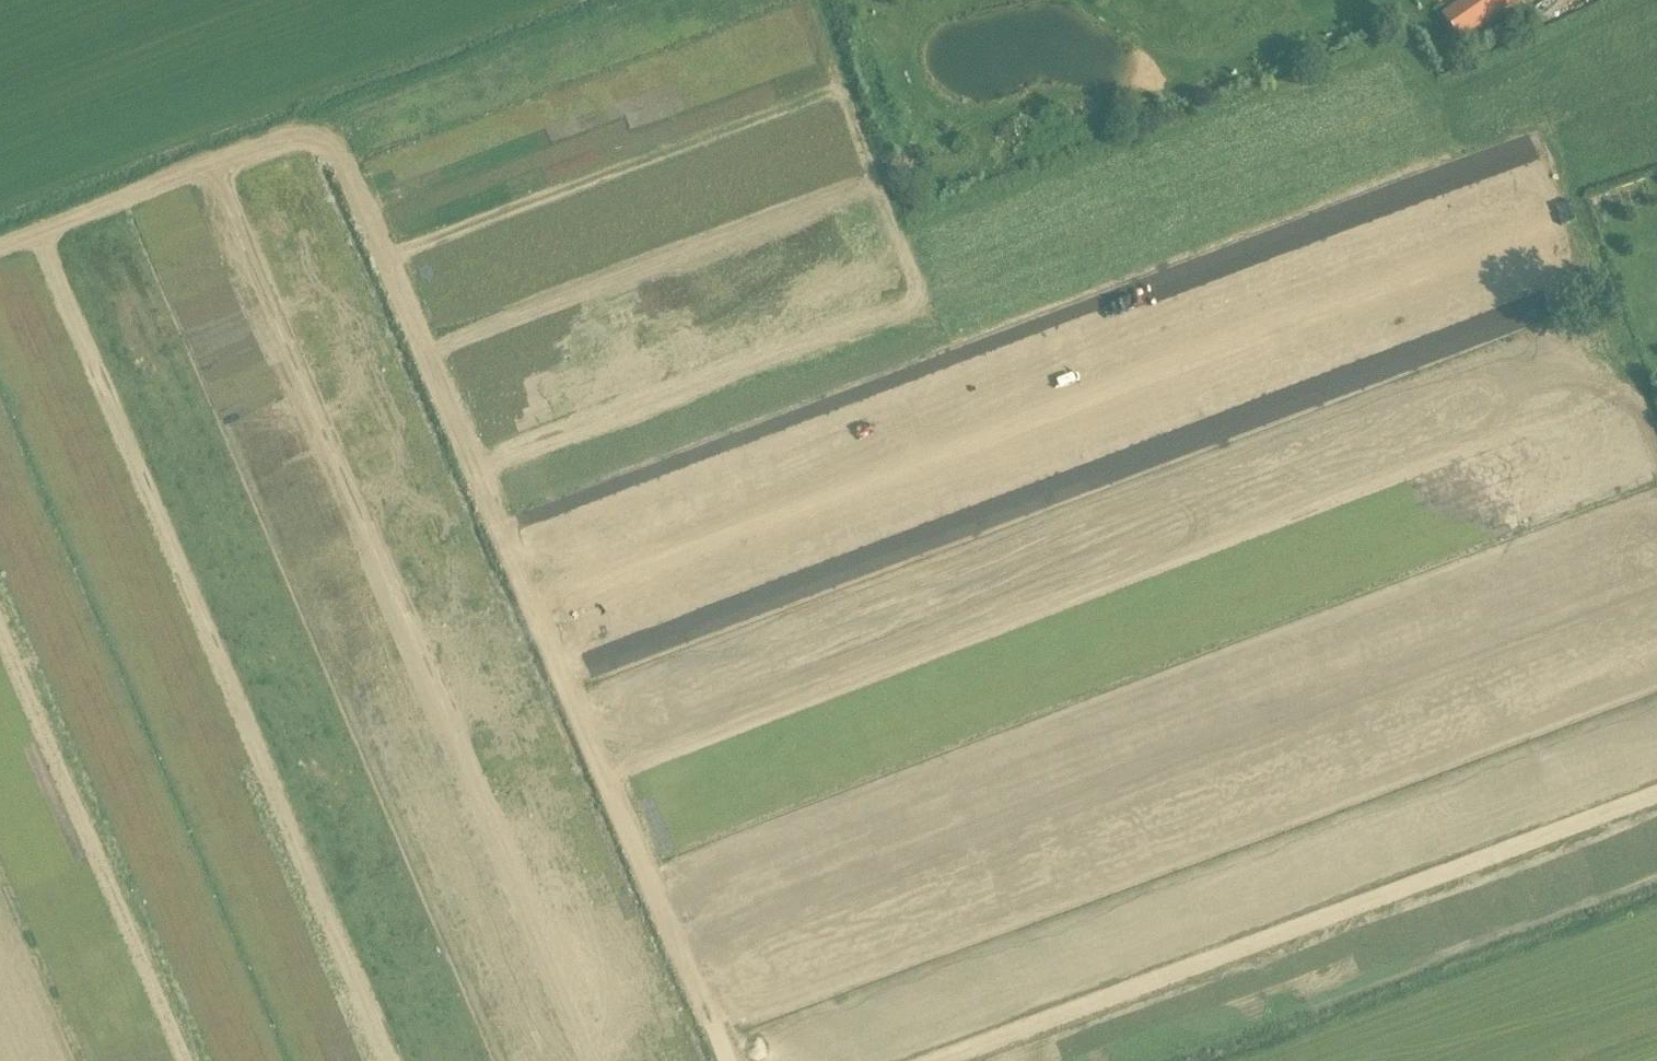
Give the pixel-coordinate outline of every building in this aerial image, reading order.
[(1447,15),(1461,36),(1514,0),(1468,0),(1447,15)]
